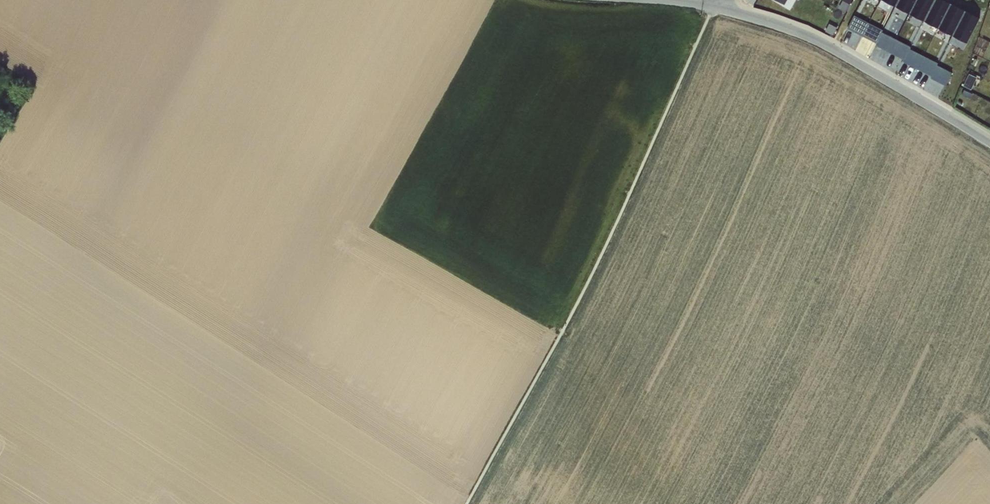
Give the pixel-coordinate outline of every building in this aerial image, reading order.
[(895,7),(909,14),(916,0),(898,0),(895,7)] [(909,14),(923,22),(934,0),(916,0),(909,14)] [(941,0),(934,0),(923,22),(937,29),(950,5),(941,0)] [(964,12),(950,5),(937,29),(951,37),(964,12)] [(978,19),(964,12),(951,37),(965,44),(978,19)] [(883,31),(854,16),(847,30),(876,44),(882,33),(883,31)] [(910,47),(882,33),(876,44),(875,46),(904,60),(909,49),(910,47)] [(938,64),(909,49),(903,62),(932,77),(937,66),(938,64)] [(952,73),(937,66),(930,79),(945,87),(952,73)]
